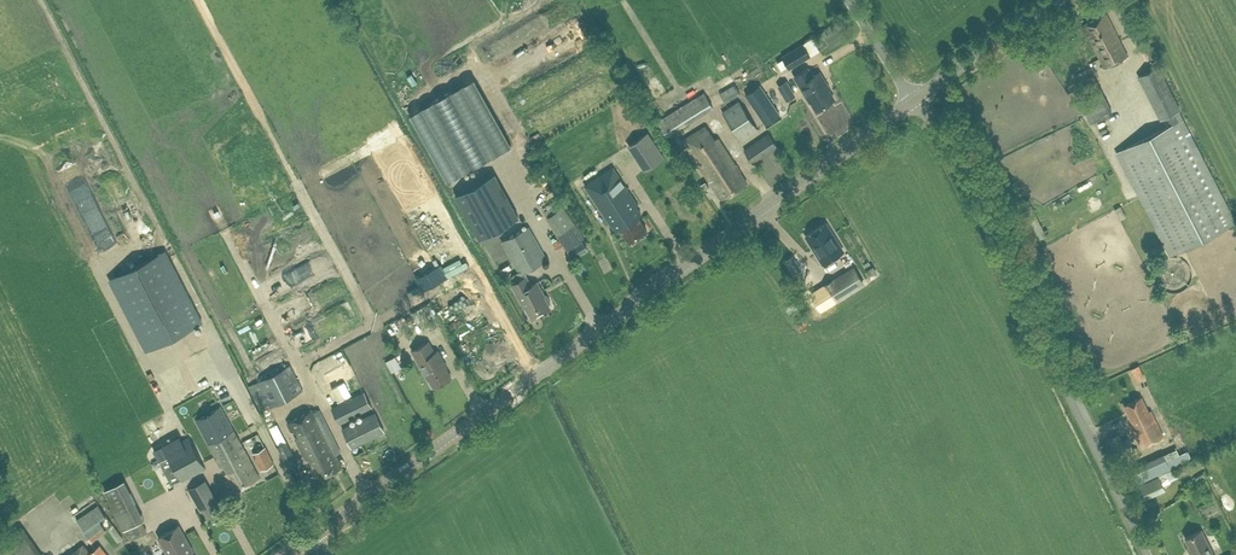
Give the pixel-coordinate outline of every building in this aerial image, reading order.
[(1103,67),(1127,55),(1105,13),(1082,25),(1103,67)] [(803,43),(782,56),(789,67),(810,55),(803,43)] [(772,59),(776,68),(782,65),(778,57),(772,59)] [(1235,221),(1177,109),(1179,108),(1157,66),(1138,76),(1160,118),(1164,116),(1168,125),(1116,152),(1168,255),(1235,221)] [(813,75),(808,67),(793,76),(809,102),(811,100),(816,109),(833,98),(823,82),(824,81),(818,71),(813,75)] [(639,81),(643,86),(639,89),(645,99),(663,88),(657,80),(653,82),(648,75),(639,81)] [(473,77),(408,113),(446,180),(510,144),(473,77)] [(786,79),(777,84),(787,99),(795,94),(786,79)] [(1085,83),(1073,88),(1081,106),(1089,123),(1112,112),(1099,86),(1099,85),(1096,79),(1087,85),(1085,83)] [(725,102),(740,93),(734,83),(719,92),(725,102)] [(759,83),(745,93),(765,124),(780,114),(759,83)] [(704,91),(657,120),(666,135),(713,106),(704,91)] [(738,99),(721,110),(741,140),(758,129),(738,99)] [(1094,127),(1108,121),(1106,116),(1092,122),(1094,127)] [(714,139),(705,125),(682,140),(721,198),(747,182),(717,137),(714,139)] [(753,162),(777,146),(768,133),(744,149),(753,162)] [(655,144),(638,156),(646,168),(664,157),(655,144)] [(754,163),(765,181),(781,170),(770,153),(754,163)] [(647,230),(638,216),(641,213),(636,206),(638,204),(612,166),(584,184),(615,231),(620,227),(629,241),(647,230)] [(494,173),(455,195),(479,237),(517,216),(494,173)] [(562,206),(546,216),(566,247),(582,236),(562,206)] [(842,251),(825,223),(806,235),(823,263),(842,251)] [(525,274),(524,272),(547,259),(528,225),(501,240),(520,274),(520,273),(522,276),(511,282),(521,301),(522,301),(531,316),(549,306),(548,304),(550,303),(550,301),(547,294),(545,294),(544,294),(537,280),(530,284),(525,274)] [(201,321),(164,250),(110,278),(147,349),(201,321)] [(785,261),(788,267),(796,262),(792,256),(785,261)] [(823,282),(834,299),(862,282),(852,264),(823,282)] [(866,271),(870,277),(875,274),(872,267),(866,271)] [(303,290),(273,309),(280,320),(310,302),(303,290)] [(435,351),(429,340),(411,350),(427,378),(430,377),(434,386),(450,377),(442,361),(436,350),(435,351)] [(474,366),(485,364),(481,346),(470,349),(474,366)] [(288,365),(247,383),(251,390),(255,388),(261,401),(267,398),(270,405),(300,392),(288,365)] [(1138,365),(1131,369),(1136,381),(1144,377),(1138,365)] [(188,370),(194,391),(207,386),(201,366),(188,370)] [(339,422),(372,406),(364,390),(331,406),(339,422)] [(1147,410),(1140,396),(1123,405),(1132,422),(1129,423),(1141,446),(1163,435),(1150,409),(1147,410)] [(258,476),(221,406),(195,419),(220,465),(224,464),(228,471),(224,473),(233,490),(258,476)] [(342,466),(336,454),(341,451),(319,408),(292,421),(299,435),(295,437),(306,458),(309,457),(313,465),(310,467),(314,474),(310,475),(313,480),(316,478),(316,479),(342,466)] [(351,447),(385,431),(375,411),(341,427),(351,447)] [(237,432),(247,427),(241,417),(232,423),(237,432)] [(397,435),(404,438),(408,431),(401,427),(397,435)] [(1113,448),(1125,442),(1119,431),(1108,437),(1113,448)] [(182,481),(206,468),(188,435),(155,453),(171,482),(181,478),(182,481)] [(288,468),(298,463),(286,440),(277,445),(288,468)] [(261,470),(275,462),(265,445),(252,452),(261,470)] [(1142,464),(1127,470),(1133,483),(1147,476),(1142,464)] [(225,516),(216,500),(218,499),(206,478),(187,488),(199,510),(204,507),(213,523),(225,516)] [(125,530),(141,521),(121,480),(104,488),(125,530)] [(123,537),(98,503),(75,519),(90,541),(108,527),(118,541),(123,537)] [(141,521),(125,530),(129,539),(146,531),(141,521)] [(193,551),(194,550),(179,523),(157,536),(167,554),(169,553),(170,554),(195,554),(193,551)] [(5,536),(19,554),(43,554),(21,525),(5,536)] [(1200,529),(1184,537),(1191,551),(1189,552),(1190,554),(1213,554),(1200,529)] [(82,543),(67,554),(108,554),(99,543),(89,551),(82,543)] [(150,552),(145,544),(137,548),(141,554),(145,554),(150,552)]
